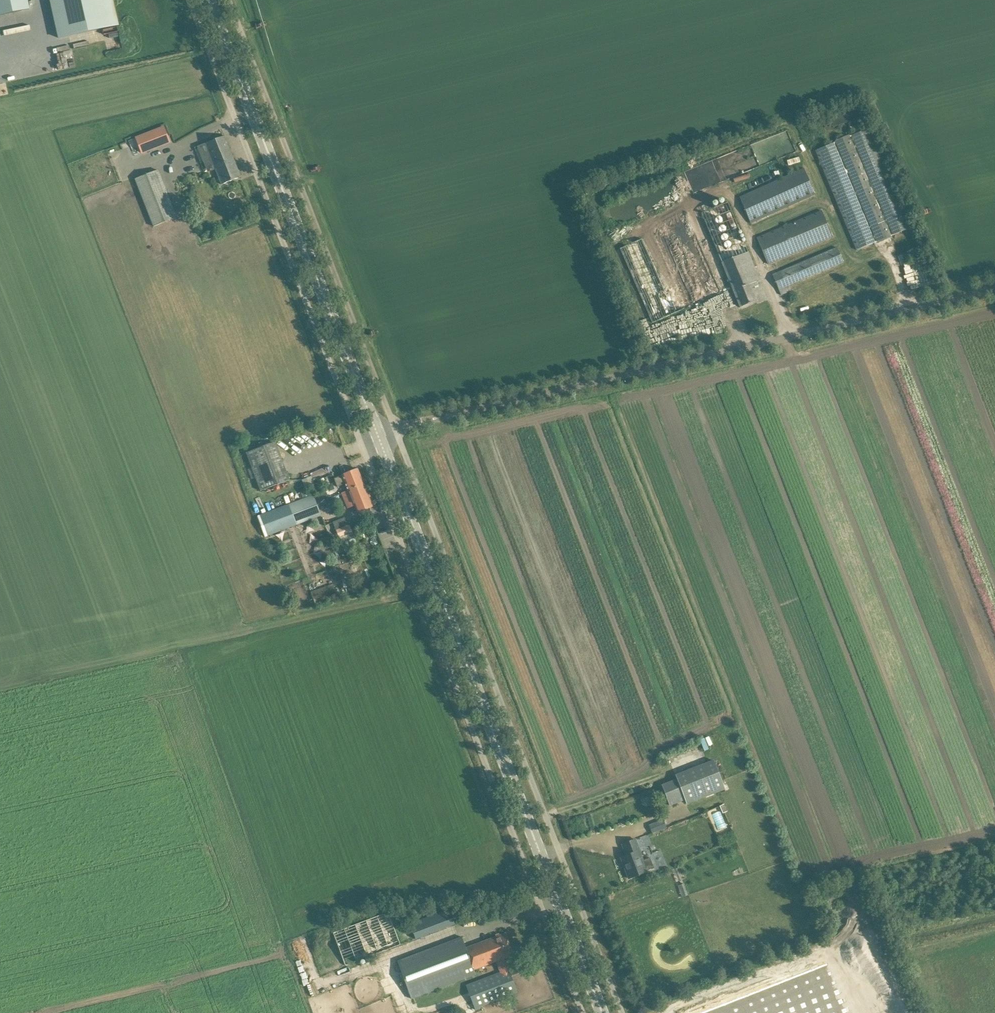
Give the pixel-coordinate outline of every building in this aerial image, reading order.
[(112,0),(61,0),(69,36),(118,25),(112,0)] [(62,53),(66,68),(77,66),(73,51),(62,53)] [(164,127),(136,138),(142,153),(170,142),(164,127)] [(911,228),(907,218),(870,128),(816,150),(857,250),(877,242),(891,236),(911,228)] [(206,143),(212,160),(219,158),(220,162),(229,159),(228,155),(232,154),(225,136),(206,143)] [(219,158),(212,160),(216,169),(222,184),(241,177),(232,154),(228,155),(229,159),(220,162),(219,158)] [(804,168),(740,197),(752,224),(815,195),(804,168)] [(177,217),(158,170),(135,179),(154,226),(177,217)] [(703,212),(737,298),(740,307),(757,300),(752,288),(757,285),(756,282),(760,280),(744,242),(743,243),(738,231),(740,231),(728,202),(703,212)] [(822,211),(757,238),(768,265),(833,237),(822,211)] [(654,234),(682,299),(686,308),(722,292),(689,219),(654,234)] [(665,290),(643,239),(620,249),(652,323),(684,309),(674,286),(665,290)] [(773,275),(777,286),(781,295),(790,291),(788,286),(844,262),(837,247),(773,275)] [(247,453),(261,491),(290,480),(276,442),(247,453)] [(342,493),(356,488),(355,486),(364,483),(358,469),(349,473),(334,479),(337,487),(345,484),(348,490),(342,493)] [(310,476),(302,480),(305,487),(313,484),(310,476)] [(356,488),(342,493),(348,508),(354,506),(357,513),(364,511),(374,507),(364,483),(355,486),(356,488)] [(317,494),(320,502),(329,499),(326,490),(317,494)] [(265,536),(320,515),(313,495),(257,516),(265,536)] [(345,517),(333,522),(342,543),(355,538),(347,518),(345,517)] [(363,541),(356,544),(359,552),(367,549),(363,541)] [(333,584),(311,592),(312,597),(315,603),(337,595),(334,588),(333,584)] [(677,779),(662,785),(670,806),(685,800),(686,804),(725,789),(714,761),(675,775),(677,779)] [(723,812),(728,810),(725,804),(708,810),(716,830),(729,825),(723,812)] [(649,824),(652,833),(667,828),(664,819),(649,824)] [(635,839),(632,840),(622,844),(627,855),(621,857),(624,865),(625,865),(630,877),(629,878),(648,871),(648,870),(654,868),(650,858),(640,862),(636,852),(639,850),(635,839)] [(684,884),(679,886),(682,896),(687,894),(684,884)] [(410,924),(416,939),(455,924),(449,909),(410,924)] [(401,945),(388,912),(333,933),(346,966),(401,945)] [(476,975),(474,970),(496,961),(501,973),(466,986),(475,1010),(518,992),(509,969),(508,970),(504,959),(514,955),(506,933),(466,948),(462,937),(397,961),(408,990),(411,1000),(476,975)] [(826,964),(701,1012),(845,1012),(826,964)]
